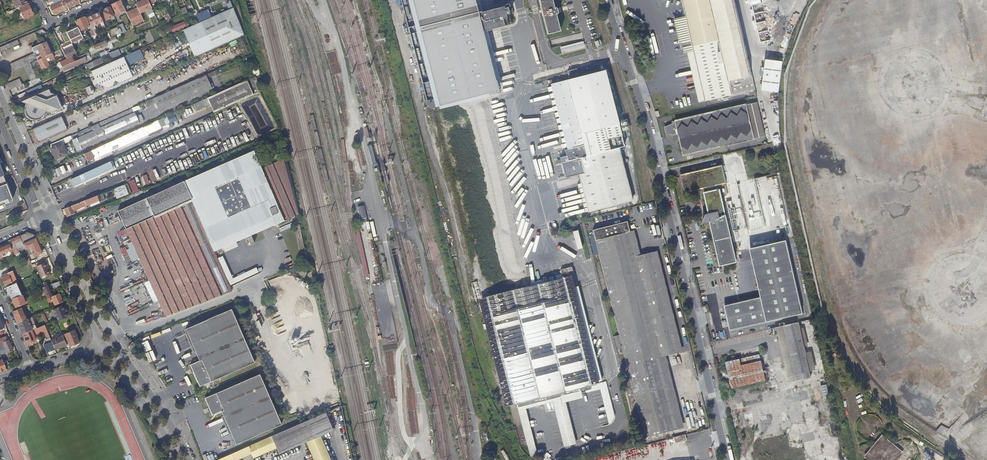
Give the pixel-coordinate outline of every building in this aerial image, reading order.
[(12,0),(16,9),(28,3),(26,0),(12,0)] [(60,1),(60,2),(54,4),(51,6),(54,14),(65,10),(63,5),(65,4),(64,2),(65,2),(68,8),(80,2),(79,0),(61,0),(60,1)] [(125,10),(121,0),(112,5),(117,14),(125,10)] [(148,0),(142,0),(136,3),(138,8),(140,13),(147,10),(149,14),(154,12),(151,6),(149,1),(148,0)] [(439,107),(432,82),(411,0),(405,0),(433,108),(439,107)] [(432,82),(439,107),(489,95),(497,92),(474,0),(411,0),(432,82)] [(542,11),(547,34),(560,31),(556,15),(555,9),(552,0),(539,0),(542,11)] [(756,90),(735,0),(683,0),(687,16),(675,19),(681,44),(684,43),(685,46),(684,47),(685,51),(688,51),(694,49),(706,101),(756,90)] [(16,9),(5,13),(6,17),(21,10),(24,18),(33,14),(30,7),(33,6),(31,2),(28,3),(16,9)] [(102,11),(106,20),(114,16),(110,7),(105,9),(105,10),(102,11)] [(140,13),(138,8),(127,13),(132,26),(137,23),(136,22),(143,19),(140,13)] [(212,17),(183,29),(195,56),(245,34),(234,8),(212,17)] [(199,21),(212,17),(209,9),(197,13),(199,21)] [(107,30),(99,13),(88,18),(92,28),(96,35),(98,34),(94,26),(100,23),(104,31),(107,30)] [(90,26),(85,17),(80,19),(85,29),(90,26)] [(85,29),(80,19),(75,21),(77,26),(78,27),(80,31),(85,29)] [(172,28),(173,31),(186,26),(184,22),(172,28)] [(122,33),(119,26),(117,27),(107,31),(110,38),(117,35),(122,33)] [(67,32),(71,42),(83,37),(78,27),(67,32)] [(106,41),(94,46),(95,50),(107,45),(106,41)] [(41,55),(36,57),(38,60),(51,54),(46,42),(35,46),(32,48),(34,52),(39,50),(41,55)] [(76,53),(72,45),(67,47),(66,46),(62,48),(65,56),(66,57),(71,55),(76,53)] [(149,45),(142,48),(144,55),(152,52),(149,45)] [(125,56),(129,65),(145,58),(141,49),(125,56)] [(701,102),(706,101),(694,49),(688,51),(701,102)] [(40,77),(35,65),(38,64),(38,63),(39,63),(42,69),(49,65),(47,61),(54,58),(53,56),(61,52),(60,50),(51,54),(38,60),(30,63),(36,78),(40,77)] [(38,60),(36,57),(34,53),(10,64),(14,71),(24,66),(30,63),(38,60)] [(71,55),(66,57),(67,59),(60,62),(62,67),(63,66),(74,61),(71,55)] [(127,63),(124,57),(91,71),(94,77),(127,63)] [(80,59),(74,61),(63,66),(65,70),(82,63),(80,59)] [(97,60),(87,64),(89,68),(88,68),(89,69),(94,67),(99,64),(97,60)] [(782,61),(766,60),(763,91),(778,92),(782,61)] [(36,78),(30,63),(24,66),(31,80),(36,78)] [(133,77),(127,63),(94,77),(97,84),(108,88),(113,86),(115,81),(120,82),(133,77)] [(565,151),(567,158),(560,160),(565,179),(565,180),(566,180),(567,180),(578,177),(588,214),(631,203),(618,150),(623,148),(604,72),(551,86),(567,151),(565,151)] [(206,75),(144,102),(146,107),(156,102),(160,112),(212,89),(214,88),(212,83),(210,84),(206,75)] [(260,92),(255,76),(247,80),(254,95),(260,92)] [(22,84),(19,79),(6,85),(9,90),(11,89),(22,84)] [(247,80),(207,98),(209,104),(214,113),(254,95),(247,80)] [(22,84),(11,89),(13,94),(25,88),(23,84),(22,84)] [(86,88),(89,94),(95,91),(92,85),(86,88)] [(25,91),(12,97),(13,101),(26,95),(25,91)] [(489,95),(439,107),(514,406),(511,407),(521,447),(528,445),(518,405),(596,385),(572,290),(577,289),(573,268),(562,270),(564,279),(531,288),(514,292),(478,152),(491,148),(501,146),(489,95)] [(30,97),(22,101),(27,103),(26,104),(26,105),(25,106),(25,108),(25,109),(25,111),(25,112),(26,114),(26,115),(27,116),(28,117),(30,118),(31,118),(32,119),(34,119),(35,119),(37,119),(38,118),(39,118),(40,117),(41,116),(42,115),(43,114),(43,113),(44,112),(44,111),(44,110),(49,112),(58,109),(30,97)] [(207,98),(193,104),(195,110),(209,104),(207,98)] [(758,103),(747,106),(755,140),(766,137),(758,103)] [(755,140),(747,106),(677,121),(677,122),(674,123),(674,125),(666,128),(668,135),(677,135),(676,130),(679,129),(685,156),(755,140)] [(439,107),(433,108),(508,407),(511,407),(514,406),(439,107)] [(72,140),(77,151),(144,121),(141,114),(136,116),(133,108),(73,135),(71,136),(73,140),(72,140)] [(61,116),(32,129),(37,142),(67,129),(61,116)] [(162,128),(160,124),(163,122),(163,121),(162,119),(145,126),(149,134),(162,128)] [(187,144),(193,141),(187,125),(180,128),(187,144)] [(149,134),(145,126),(84,154),(89,164),(95,161),(94,159),(149,133),(149,134)] [(62,143),(51,148),(56,159),(67,154),(62,143)] [(501,146),(491,148),(493,158),(502,155),(503,155),(501,146)] [(493,158),(491,148),(478,152),(514,292),(531,288),(518,238),(522,237),(502,155),(493,158)] [(727,184),(722,166),(681,176),(685,193),(707,188),(708,193),(705,194),(710,214),(707,214),(708,220),(704,223),(712,221),(722,264),(737,261),(720,190),(717,191),(716,186),(727,184)] [(139,190),(134,177),(127,180),(132,193),(139,190)] [(126,181),(113,184),(116,197),(129,195),(126,181)] [(230,288),(214,252),(183,183),(118,212),(132,243),(128,245),(130,249),(127,250),(132,262),(139,259),(159,301),(165,316),(222,295),(231,290),(230,288)] [(0,189),(0,207),(11,203),(12,202),(12,201),(12,200),(7,186),(0,189)] [(97,195),(88,199),(90,204),(99,200),(97,195)] [(64,209),(66,213),(68,216),(75,213),(73,209),(84,204),(83,201),(64,209)] [(362,218),(368,216),(364,205),(358,206),(362,218)] [(630,234),(627,224),(593,232),(594,237),(591,238),(593,245),(592,245),(595,257),(599,256),(620,337),(615,338),(618,349),(619,349),(620,354),(620,355),(624,354),(627,366),(647,443),(673,436),(672,432),(680,430),(661,358),(666,357),(678,353),(653,254),(641,257),(636,258),(630,234)] [(578,249),(583,247),(578,229),(573,231),(578,249)] [(28,232),(20,236),(23,245),(26,252),(28,255),(33,254),(34,257),(42,253),(35,235),(32,234),(28,232)] [(634,233),(630,234),(636,258),(641,257),(634,233)] [(23,245),(20,236),(11,239),(13,244),(10,245),(11,248),(16,246),(17,247),(23,245)] [(787,240),(751,248),(761,297),(725,306),(731,330),(803,313),(787,240)] [(10,245),(10,244),(0,248),(0,250),(2,254),(3,256),(5,255),(4,253),(9,251),(10,253),(13,252),(11,248),(10,245)] [(653,254),(678,353),(682,352),(657,253),(653,254)] [(36,266),(40,275),(49,271),(45,262),(36,266)] [(1,275),(3,280),(5,285),(12,282),(13,284),(17,282),(13,271),(1,275)] [(13,284),(6,287),(9,295),(11,294),(11,295),(13,295),(14,298),(22,295),(20,290),(16,292),(13,284)] [(48,285),(43,287),(48,298),(52,296),(48,285)] [(601,383),(577,289),(572,290),(596,385),(601,383)] [(48,298),(46,299),(48,302),(49,302),(51,301),(50,299),(52,298),(55,305),(63,301),(59,294),(52,296),(48,298)] [(23,295),(22,295),(14,298),(12,298),(16,307),(26,303),(23,295)] [(63,306),(54,309),(56,315),(58,321),(68,317),(66,313),(64,309),(63,306)] [(26,319),(21,308),(13,311),(18,322),(26,319)] [(231,309),(185,329),(199,361),(190,365),(199,387),(254,363),(231,309)] [(35,325),(32,317),(26,319),(18,322),(21,330),(35,325)] [(783,326),(794,375),(795,382),(810,378),(809,371),(797,323),(783,326)] [(51,340),(45,325),(34,329),(36,334),(44,331),(50,344),(44,346),(46,352),(55,349),(51,340)] [(36,334),(34,329),(23,334),(28,346),(35,342),(34,340),(36,339),(36,340),(38,339),(36,334)] [(62,335),(62,336),(66,345),(67,346),(70,345),(70,346),(79,343),(75,330),(65,334),(62,335)] [(66,345),(62,336),(51,340),(55,349),(66,345)] [(150,362),(163,357),(156,337),(143,342),(150,362)] [(0,346),(1,347),(5,345),(8,351),(13,349),(8,339),(7,340),(0,343),(0,346)] [(132,342),(128,346),(133,350),(138,344),(136,340),(132,342)] [(627,366),(624,354),(620,355),(620,354),(619,354),(622,367),(627,366)] [(758,354),(725,362),(733,397),(767,389),(766,381),(765,381),(758,354)] [(661,358),(680,430),(684,429),(666,357),(661,358)] [(167,365),(157,368),(158,374),(168,372),(167,365)] [(259,374),(205,398),(212,415),(221,411),(236,444),(281,424),(259,374)] [(325,412),(289,428),(279,432),(223,457),(216,459),(237,459),(252,454),(255,459),(264,459),(306,442),(314,459),(331,459),(320,435),(331,430),(331,425),(325,412)] [(675,445),(686,442),(687,442),(685,436),(674,439),(675,445)] [(884,436),(866,458),(869,459),(900,459),(905,454),(895,445),(892,442),(884,436)] [(495,451),(488,452),(489,459),(497,459),(495,451)]
